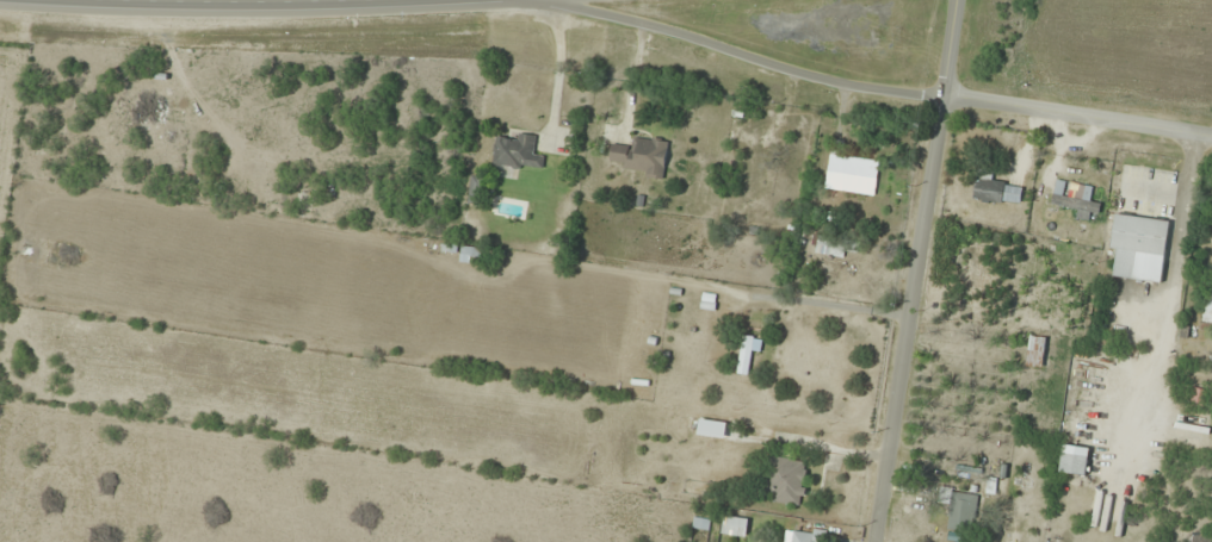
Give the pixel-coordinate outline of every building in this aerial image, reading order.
[(492,165),(542,172),(545,156),(534,155),(537,136),(519,133),(518,142),(496,139),(492,165)] [(622,173),(665,179),(670,141),(637,137),(635,148),(612,145),(610,161),(623,163),(622,173)] [(845,143),(832,142),(828,190),(876,195),(879,161),(844,157),(845,143)] [(1020,208),(1024,187),(993,181),(994,176),(979,173),(974,199),(1020,208)] [(1051,207),(1097,219),(1102,203),(1090,200),(1093,189),(1085,187),(1082,198),(1067,194),(1070,183),(1058,180),(1051,207)] [(1162,285),(1172,221),(1119,214),(1110,277),(1162,285)] [(816,253),(848,260),(852,243),(819,236),(816,253)] [(482,250),(462,246),(459,261),(479,265),(482,250)] [(1205,299),(1202,324),(1211,326),(1211,300),(1205,299)] [(1026,366),(1043,369),(1048,337),(1031,335),(1026,366)] [(760,352),(763,340),(744,337),(737,374),(748,376),(753,351),(760,352)] [(1060,473),(1086,477),(1091,450),(1065,445),(1060,473)] [(769,503),(805,505),(808,460),(771,458),(769,503)] [(960,525),(969,497),(942,487),(936,505),(952,510),(948,521),(960,525)] [(748,518),(725,518),(725,536),(748,536),(748,518)] [(790,527),(782,541),(818,541),(790,527)]
